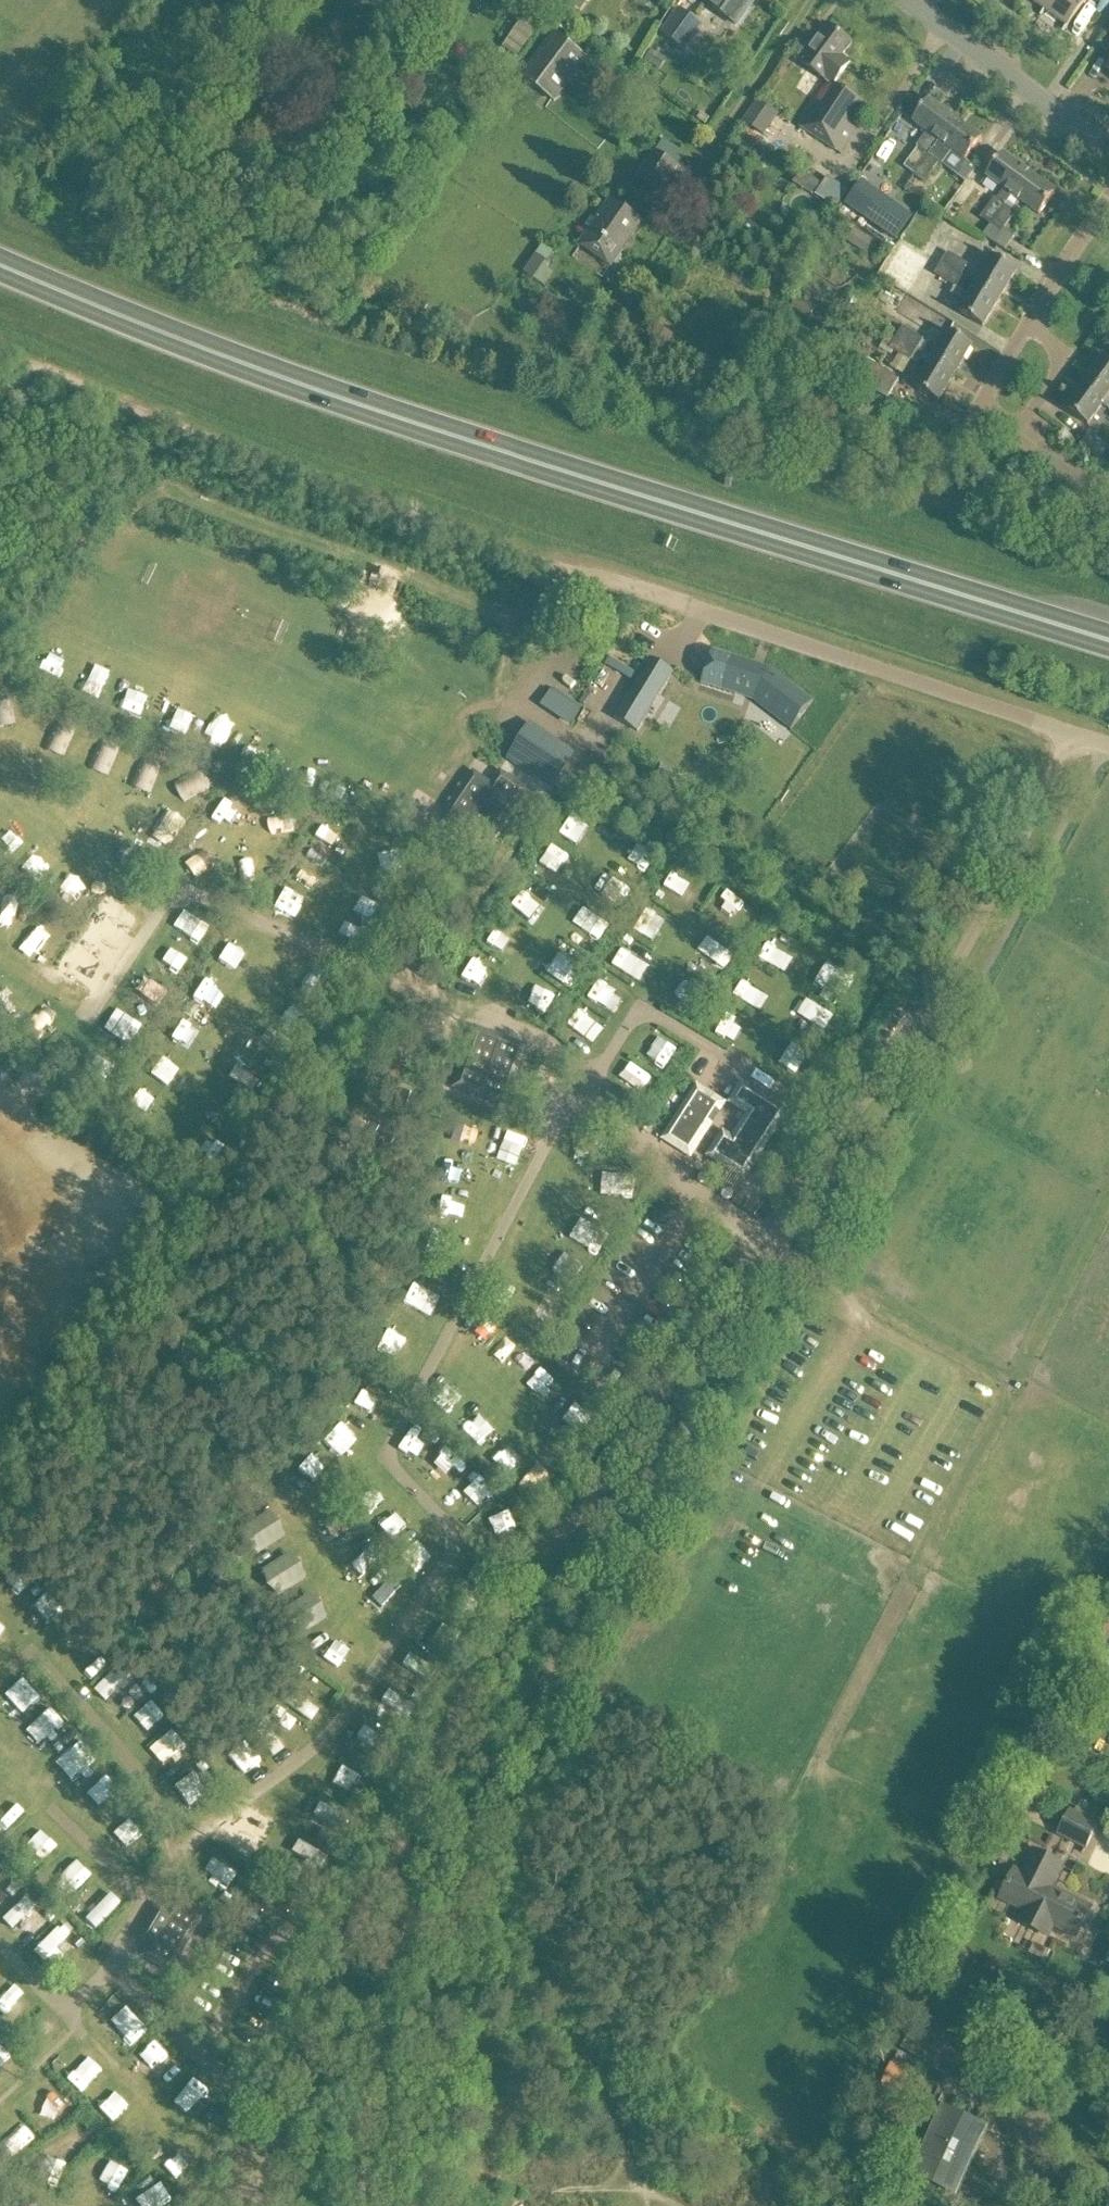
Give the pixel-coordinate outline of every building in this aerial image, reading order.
[(530,3),(542,10),(549,0),(531,0),(530,3)] [(561,1),(581,15),(592,0),(562,0),(561,1)] [(705,0),(687,0),(662,33),(668,37),(663,44),(679,56),(684,49),(687,52),(706,28),(693,18),(706,0),(705,0)] [(706,4),(738,27),(758,0),(709,0),(706,4)] [(1043,15),(1054,0),(1022,0),(1043,15)] [(1088,0),(1054,0),(1043,15),(1065,32),(1088,0)] [(852,64),(844,58),(853,45),(828,27),(802,63),(830,84),(802,127),(842,153),(859,127),(855,124),(865,107),(835,88),(852,64)] [(520,76),(556,103),(589,59),(553,32),(520,76)] [(652,54),(646,63),(658,71),(664,62),(652,54)] [(915,176),(956,121),(929,101),(913,123),(931,136),(921,150),(919,149),(905,168),(915,176)] [(758,104),(744,126),(766,140),(780,119),(758,104)] [(703,117),(699,123),(706,127),(710,121),(703,117)] [(982,140),(956,121),(915,176),(925,183),(950,150),(966,162),(982,140)] [(656,152),(638,177),(661,194),(679,168),(656,152)] [(981,219),(992,227),(1030,175),(1003,155),(987,177),(1005,191),(997,201),(995,200),(981,219)] [(1056,194),(1030,175),(992,227),(984,237),(1004,252),(1014,238),(1004,231),(1016,215),(1014,213),(1022,203),(1040,216),(1056,194)] [(799,183),(796,205),(814,207),(817,186),(799,183)] [(863,183),(846,208),(895,243),(913,219),(863,183)] [(615,266),(618,268),(624,259),(621,257),(644,224),(612,202),(597,222),(593,219),(587,228),(591,231),(581,246),(613,268),(615,266)] [(854,231),(848,241),(867,254),(873,244),(854,231)] [(969,267),(948,254),(928,242),(923,251),(943,263),(942,265),(963,278),(969,267)] [(557,254),(544,245),(524,272),(546,288),(555,274),(544,266),(548,260),(551,262),(557,254)] [(908,292),(926,263),(901,247),(883,277),(908,292)] [(994,259),(977,287),(1001,301),(1017,273),(994,259)] [(977,287),(963,278),(942,265),(935,277),(956,289),(952,295),(967,304),(961,315),(984,328),(1001,301),(977,287)] [(903,312),(934,330),(944,314),(912,296),(903,312)] [(851,299),(845,308),(853,313),(858,304),(851,299)] [(792,314),(807,324),(816,311),(800,301),(792,314)] [(779,333),(793,342),(804,326),(790,316),(779,333)] [(924,342),(903,328),(889,350),(910,363),(924,342)] [(949,334),(939,350),(929,345),(924,354),(933,360),(932,362),(956,376),(972,348),(949,334)] [(901,378),(868,361),(863,357),(857,369),(865,373),(859,384),(874,391),(879,381),(883,383),(877,393),(889,400),(901,378)] [(1086,385),(1108,401),(1108,400),(1108,399),(1108,361),(1106,358),(1086,385)] [(939,404),(956,376),(932,362),(915,391),(939,404)] [(1086,385),(1067,411),(1088,427),(1095,417),(1101,421),(1108,411),(1108,400),(1108,401),(1086,385)] [(1085,450),(1107,458),(1108,453),(1108,441),(1090,434),(1085,450)] [(627,698),(648,655),(623,643),(602,686),(627,698)] [(713,650),(702,684),(716,689),(734,695),(737,685),(755,692),(757,697),(792,724),(795,726),(814,702),(809,698),(772,670),(767,668),(765,673),(756,670),(757,665),(735,658),(713,650)] [(651,659),(615,720),(637,733),(647,717),(643,715),(649,705),(653,707),(673,673),(651,659)] [(508,758),(555,790),(576,757),(530,726),(508,758)] [(530,792),(500,772),(464,827),(494,847),(530,792)] [(503,1108),(524,1049),(475,1031),(453,1090),(503,1108)] [(638,1077),(629,1092),(645,1102),(654,1086),(638,1077)] [(746,1181),(789,1114),(743,1085),(730,1104),(756,1121),(741,1145),(724,1134),(711,1154),(732,1167),(729,1171),(746,1181)] [(665,1141),(691,1157),(724,1106),(698,1089),(665,1141)] [(381,1125),(374,1138),(391,1148),(398,1134),(381,1125)] [(602,1171),(605,1193),(618,1191),(618,1194),(637,1192),(634,1167),(602,1171)] [(586,1216),(573,1236),(602,1253),(614,1233),(586,1216)] [(581,1340),(568,1334),(556,1358),(568,1364),(581,1340)] [(241,1531),(260,1556),(290,1534),(271,1509),(241,1531)] [(262,1569),(278,1597),(310,1579),(294,1551),(262,1569)] [(288,1605),(301,1633),(330,1621),(318,1592),(288,1605)] [(323,1651),(315,1662),(344,1683),(352,1671),(323,1651)] [(432,1680),(439,1668),(412,1654),(405,1666),(432,1680)] [(112,1701),(122,1683),(107,1675),(97,1692),(112,1701)] [(35,1694),(25,1683),(0,1705),(0,1707),(9,1717),(35,1694)] [(391,1690),(384,1701),(412,1718),(419,1707),(391,1690)] [(39,1744),(62,1720),(51,1710),(28,1735),(39,1744)] [(367,1726),(360,1736),(383,1751),(390,1740),(367,1726)] [(153,1749),(164,1760),(183,1741),(172,1731),(153,1749)] [(60,1767),(68,1780),(96,1764),(88,1751),(60,1767)] [(181,1773),(194,1762),(186,1752),(173,1764),(181,1773)] [(367,1795),(374,1782),(344,1764),(336,1777),(367,1795)] [(122,1777),(89,1801),(97,1813),(130,1789),(122,1777)] [(0,1808),(0,1820),(10,1830),(28,1810),(12,1795),(0,1808)] [(342,1829),(349,1815),(322,1803),(316,1818),(342,1829)] [(1058,1836),(1087,1851),(1099,1826),(1071,1812),(1058,1836)] [(30,1852),(39,1863),(62,1845),(53,1833),(30,1852)] [(332,1875),(340,1861),(301,1840),(294,1853),(332,1875)] [(1049,1941),(1052,1934),(1055,1930),(1077,1941),(1093,1908),(1054,1888),(1057,1883),(1065,1865),(1034,1849),(1023,1872),(1014,1868),(998,1901),(1022,1913),(1016,1924),(1049,1941)] [(63,1884),(73,1895),(92,1877),(83,1866),(63,1884)] [(87,1918),(98,1929),(124,1903),(113,1892),(87,1918)] [(15,1928),(38,1906),(28,1896),(5,1918),(15,1928)] [(170,1977),(204,1920),(173,1902),(139,1958),(170,1977)] [(61,1926),(36,1950),(46,1960),(71,1936),(61,1926)] [(985,2045),(928,2008),(902,2050),(959,2086),(985,2045)] [(905,2091),(913,2074),(893,2065),(886,2082),(905,2091)] [(50,2089),(37,2104),(53,2118),(66,2104),(50,2089)] [(943,2107),(923,2152),(910,2179),(955,2199),(967,2171),(987,2127),(943,2107)]
